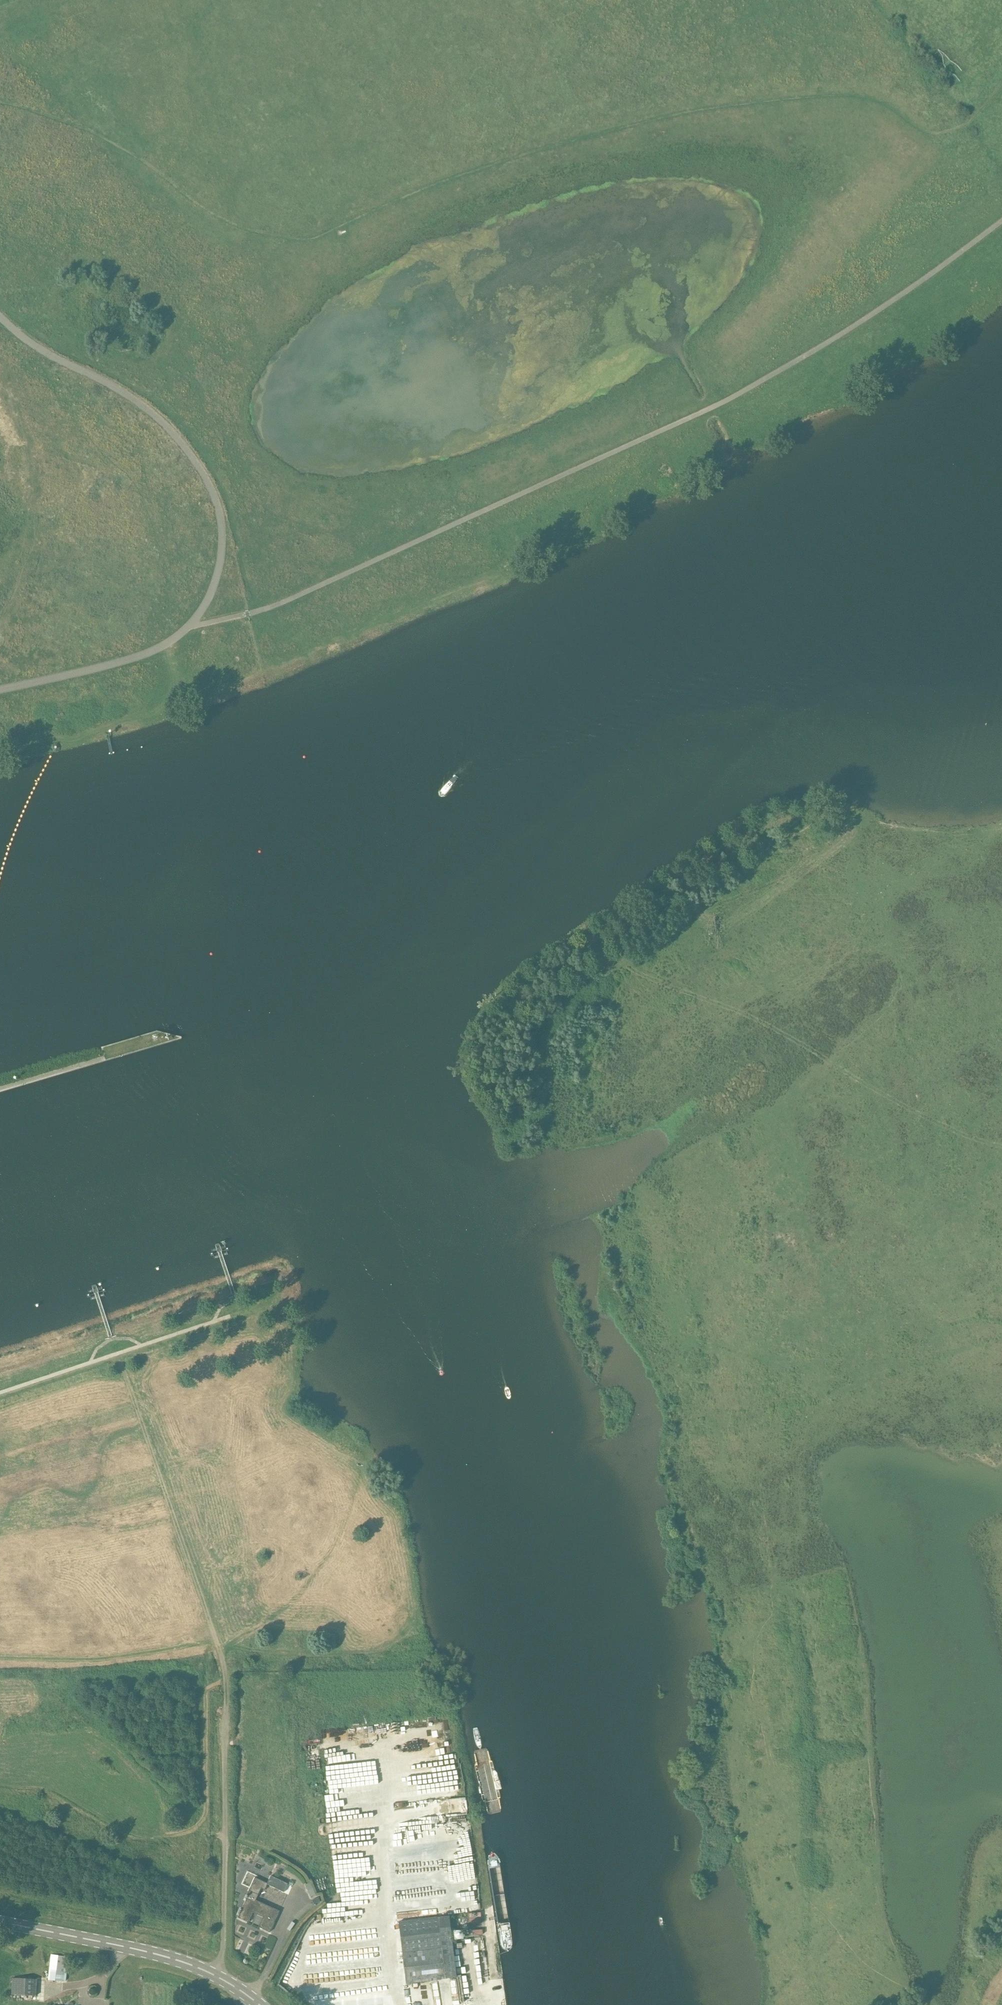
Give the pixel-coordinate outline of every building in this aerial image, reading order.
[(477,1891),(471,1844),(458,1846),(462,1878),(460,1879),(461,1885),(467,1885),(468,1892),(477,1891)] [(271,1876),(267,1883),(268,1884),(267,1885),(284,1892),(288,1884),(271,1876)] [(239,1915),(238,1918),(247,1922),(253,1911),(265,1916),(260,1928),(270,1932),(274,1923),(280,1911),(256,1900),(261,1888),(265,1890),(267,1885),(268,1884),(267,1883),(255,1878),(240,1908),(238,1914),(239,1915)] [(316,1894),(310,1882),(305,1885),(311,1897),(316,1894)] [(468,1913),(470,1923),(482,1922),(480,1911),(468,1913)] [(456,1977),(449,1917),(400,1923),(407,1983),(456,1977)] [(65,1956),(51,1954),(49,1980),(63,1981),(65,1956)] [(37,1980),(14,1978),(13,1993),(36,1995),(37,1980)]
